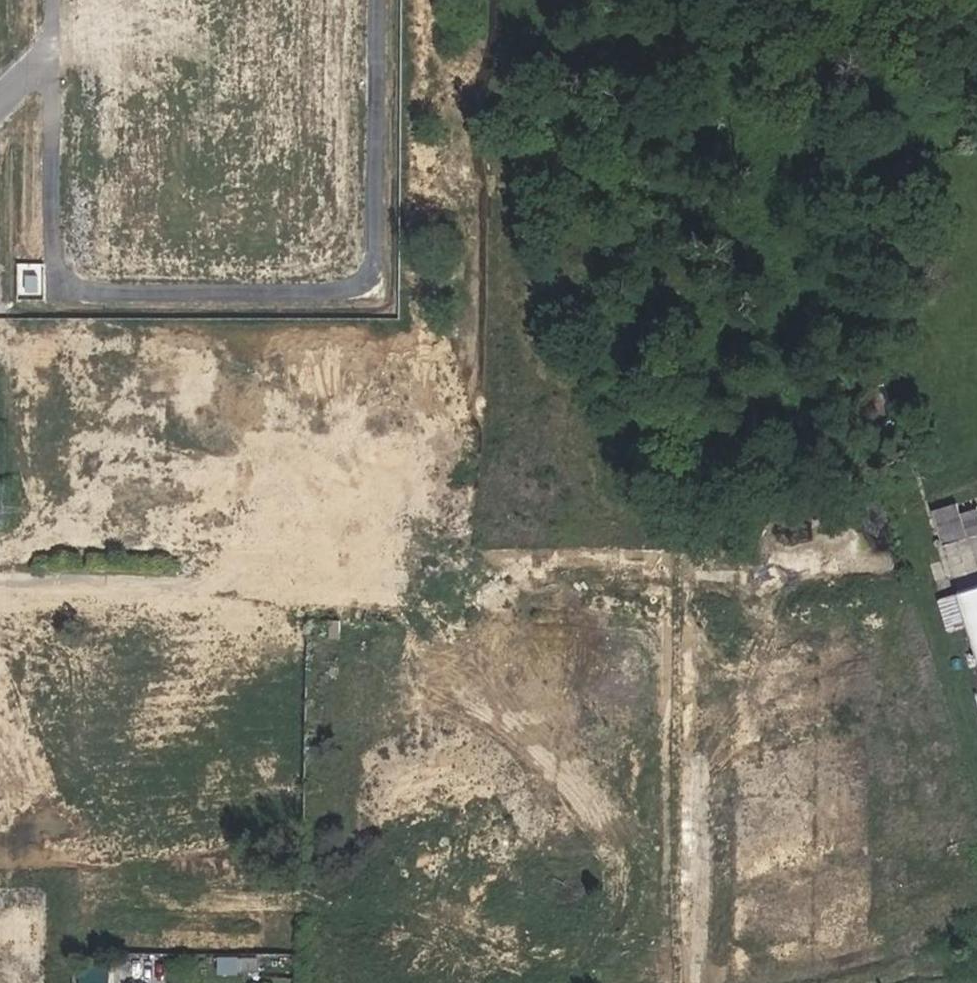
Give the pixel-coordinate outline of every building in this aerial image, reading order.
[(859,394),(870,430),(896,423),(885,386),(859,394)] [(976,535),(976,508),(958,514),(956,504),(932,512),(942,545),(976,535)] [(938,600),(947,631),(966,625),(976,661),(976,588),(938,600)] [(260,967),(260,957),(233,957),(233,967),(260,967)] [(109,970),(83,968),(82,982),(108,982),(109,970)]
